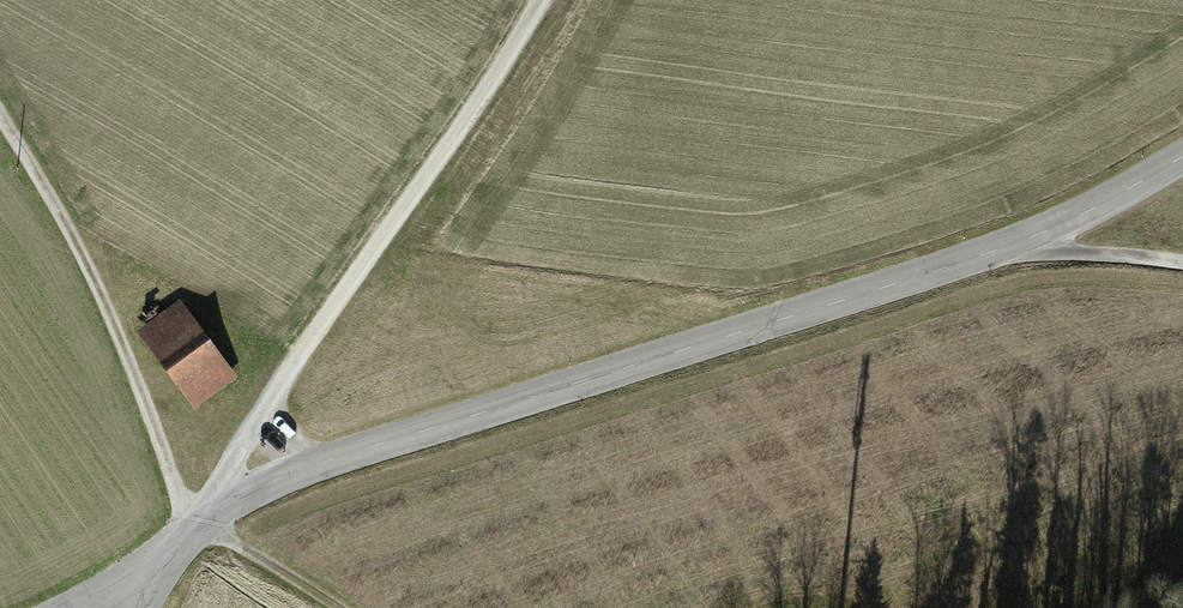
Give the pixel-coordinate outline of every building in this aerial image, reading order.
[(189,318),(157,339),(207,412),(239,391),(189,318)]
